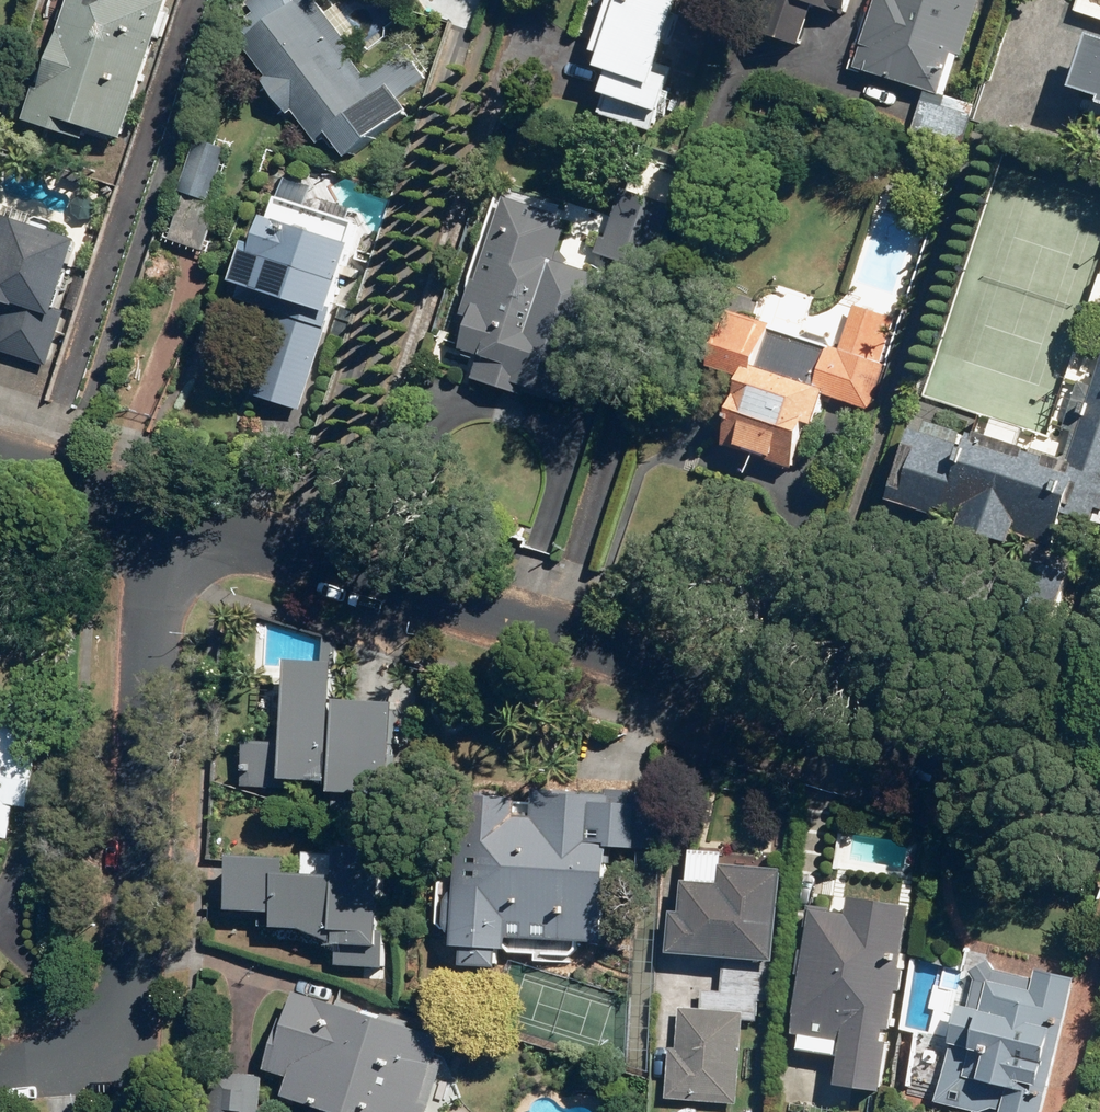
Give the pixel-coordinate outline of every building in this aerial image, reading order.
[(45,85),(41,83),(28,120),(86,140),(89,129),(124,141),(171,0),(73,0),(45,85)] [(319,0),(303,0),(244,43),(319,144),(331,135),(348,158),(412,111),(400,96),(432,72),(413,46),(367,80),(348,54),(355,48),(319,0)] [(605,56),(600,69),(611,73),(604,94),(659,112),(674,68),(661,63),(683,0),(612,0),(594,52),(605,56)] [(759,33),(803,46),(815,6),(847,15),(851,0),(769,0),(759,33)] [(855,69),(924,91),(909,137),(959,152),(974,107),(939,96),(953,53),(963,57),(982,0),(877,0),(855,69)] [(1065,44),(1048,97),(1099,113),(1099,55),(1065,44)] [(229,149),(198,139),(181,192),(213,202),(229,149)] [(558,213),(506,197),(460,344),(465,350),(482,355),(474,379),(524,395),(527,386),(569,399),(607,277),(555,261),(565,230),(554,226),(558,213)] [(0,215),(0,327),(1,327),(0,329),(0,351),(50,366),(69,308),(58,305),(79,239),(0,215)] [(354,246),(266,218),(257,244),(249,242),(236,283),(282,297),(251,394),(301,410),(354,246)] [(841,350),(739,317),(723,367),(745,374),(723,445),(794,468),(808,424),(816,426),(826,395),(872,409),(887,363),(880,361),(894,318),(855,306),(841,350)] [(975,430),(970,447),(915,429),(892,500),(939,515),(941,508),(966,516),(962,527),(1011,542),(1015,531),(1055,543),(1065,512),(1099,523),(1099,367),(1070,461),(975,430)] [(397,701),(338,698),(335,752),(331,752),(335,661),(289,659),(285,742),(245,740),(243,787),(281,789),(282,779),(329,781),(329,775),(334,775),(333,791),(392,794),(397,701)] [(4,837),(12,838),(18,805),(36,809),(45,758),(28,755),(32,730),(0,725),(0,860),(4,837)] [(518,797),(446,794),(441,921),(455,933),(454,947),(465,947),(464,966),(501,968),(501,949),(510,949),(511,938),(607,941),(611,846),(657,848),(659,789),(608,788),(608,793),(537,790),(536,817),(517,816),(518,797)] [(338,875),(290,873),(291,856),(232,854),(229,909),(276,911),(275,927),(304,928),(338,943),(337,964),(387,966),(389,929),(381,929),(384,849),(339,847),(338,875)] [(679,1045),(671,1045),(667,1096),(741,1101),(746,1018),(761,1019),(762,998),(775,999),(784,866),(723,862),(721,883),(684,880),(682,910),(673,909),(670,951),(727,955),(725,987),(707,986),(705,1006),(682,1005),(679,1045)] [(849,912),(813,907),(795,1032),(845,1039),(839,1081),(886,1088),(913,903),(852,894),(849,912)] [(963,1002),(940,1099),(996,1111),(1045,1111),(1078,975),(1041,966),(1038,975),(1000,966),(993,956),(975,967),(980,976),(973,1005),(963,1002)] [(297,989),(288,1018),(283,1017),(267,1068),(291,1075),(285,1094),(343,1111),(430,1111),(453,1038),(297,989)] [(214,1069),(212,1111),(264,1111),(266,1072),(214,1069)]
